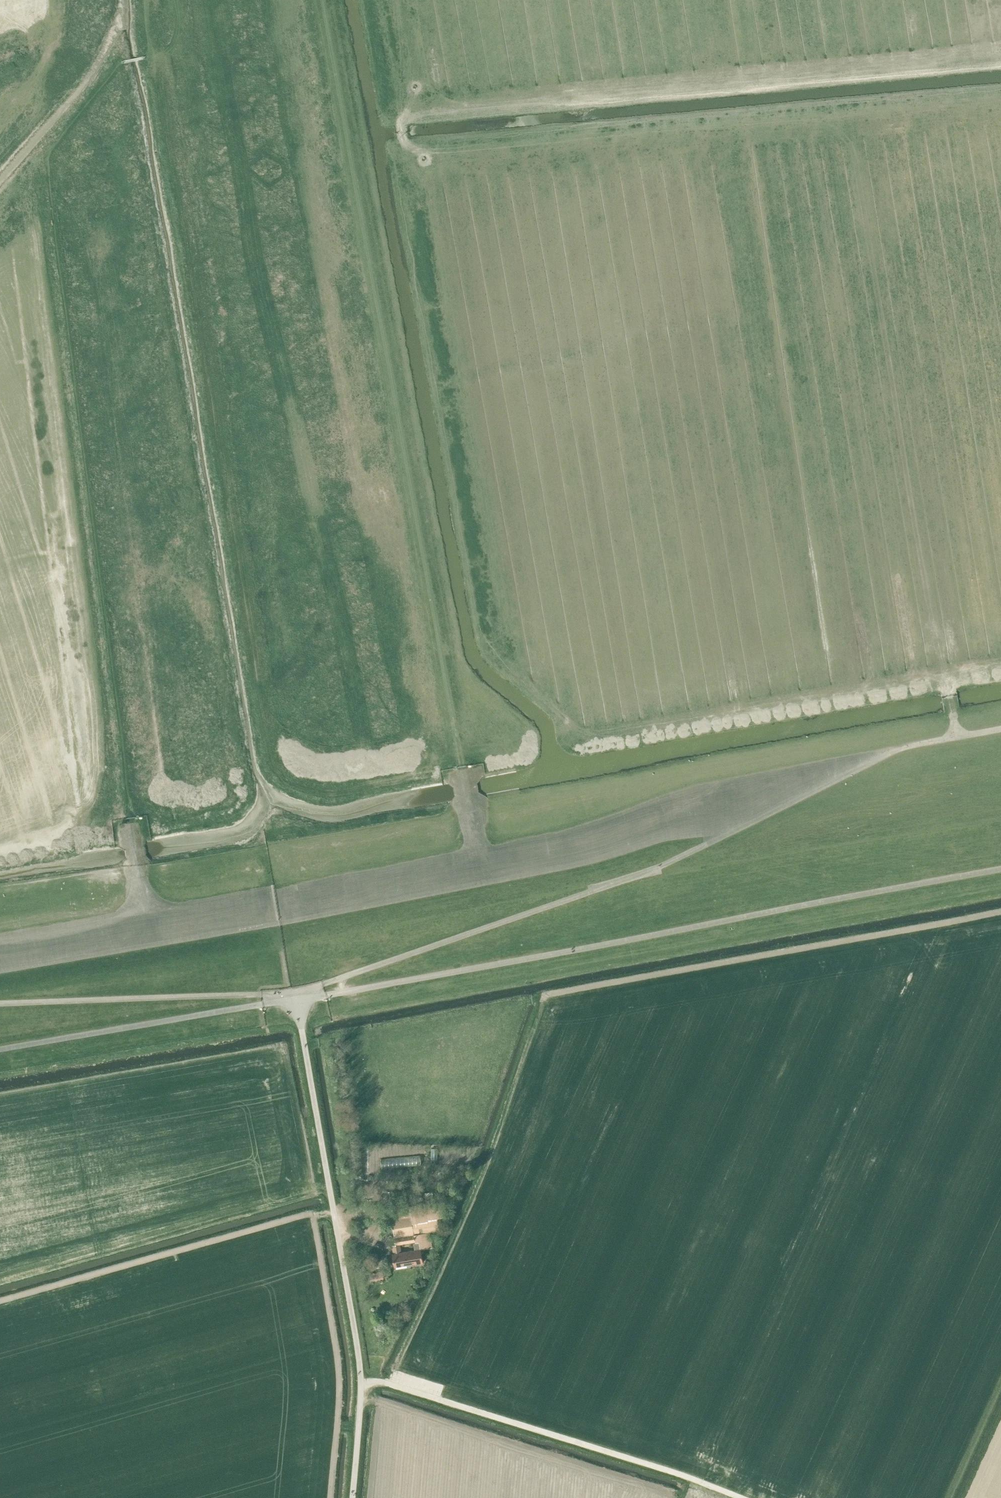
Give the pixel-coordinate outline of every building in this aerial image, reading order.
[(432,1145),(432,1159),(445,1159),(446,1145),(432,1145)] [(422,1154),(383,1155),(383,1165),(422,1164),(422,1154)] [(423,1261),(421,1248),(433,1246),(430,1231),(439,1230),(437,1218),(446,1216),(444,1199),(409,1206),(411,1217),(391,1220),(394,1236),(395,1244),(392,1244),(393,1252),(392,1253),(394,1267),(423,1261)]
